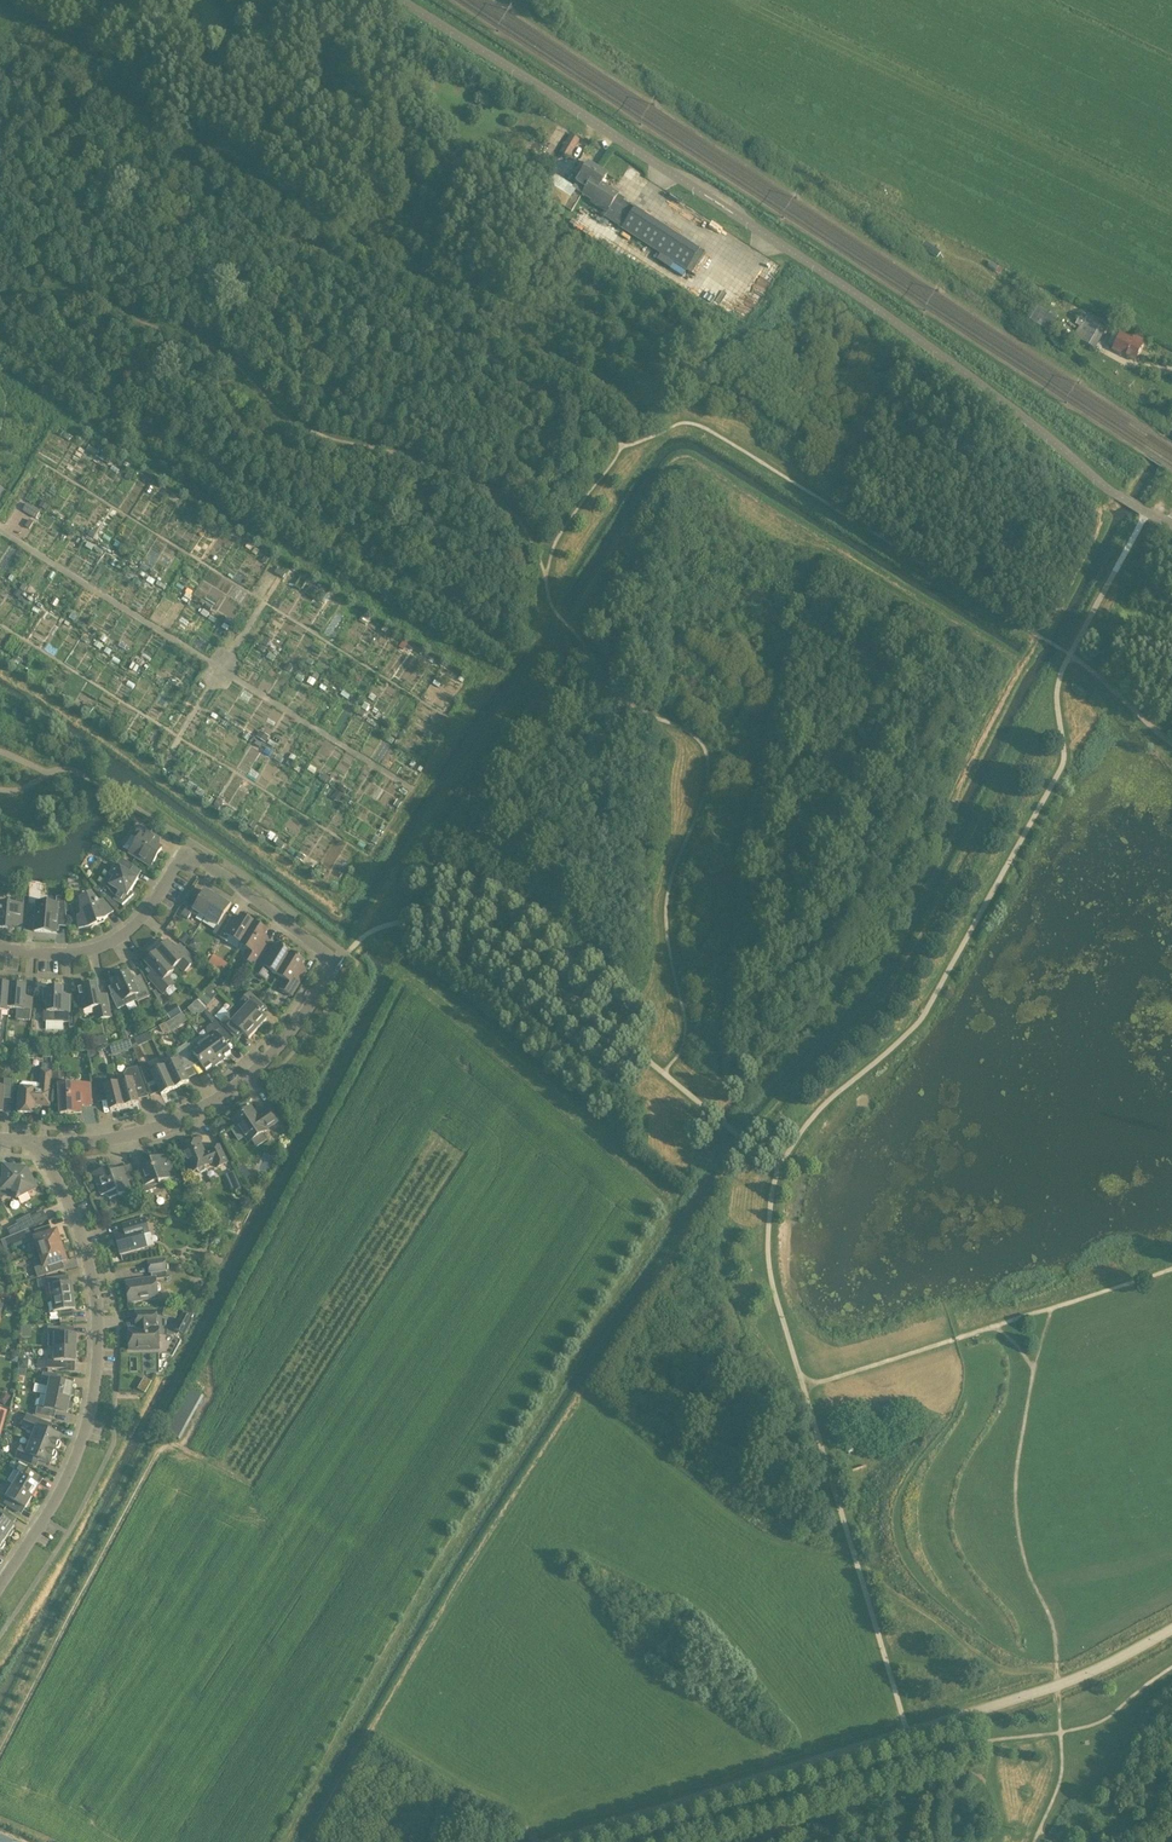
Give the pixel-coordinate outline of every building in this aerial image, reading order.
[(560,154),(569,159),(579,140),(570,135),(560,154)] [(574,188),(550,173),(545,182),(540,192),(539,194),(565,210),(575,193),(581,196),(582,196),(598,170),(589,164),(580,178),(578,176),(574,182),(577,184),(574,188)] [(609,226),(691,277),(703,257),(621,206),(620,208),(614,204),(618,197),(601,186),(607,175),(598,170),(582,196),(591,202),(589,204),(606,214),(604,216),(612,221),(609,226)] [(1052,323),(1058,322),(1055,313),(1049,314),(1038,306),(1029,320),(1047,331),(1052,323)] [(1094,349),(1105,329),(1094,323),(1095,320),(1082,313),(1076,324),(1080,326),(1073,338),(1094,349)] [(1066,340),(1070,333),(1064,329),(1060,337),(1066,340)] [(1113,332),(1106,345),(1114,348),(1113,350),(1134,361),(1142,344),(1143,341),(1134,337),(1133,340),(1121,334),(1120,335),(1113,332)] [(133,477),(127,474),(124,479),(129,482),(133,477)] [(170,494),(165,490),(162,497),(167,500),(170,494)] [(43,502),(40,507),(46,511),(49,505),(43,502)] [(40,512),(26,503),(22,510),(36,519),(40,512)] [(29,520),(25,526),(29,529),(33,522),(29,520)] [(116,542),(113,546),(120,550),(123,545),(116,542)] [(286,575),(277,569),(274,574),(283,579),(286,575)] [(155,581),(149,577),(146,582),(152,585),(155,581)] [(19,590),(24,593),(27,587),(23,584),(19,590)] [(317,590),(310,586),(306,592),(314,596),(317,590)] [(190,596),(193,592),(187,589),(185,593),(186,594),(184,597),(189,600),(192,597),(190,596)] [(54,599),(50,605),(55,608),(59,602),(54,599)] [(208,604),(204,609),(209,612),(213,607),(208,604)] [(224,622),(230,626),(233,621),(227,617),(224,622)] [(229,627),(224,624),(221,628),(227,632),(229,627)] [(260,643),(266,647),(270,641),(263,637),(260,643)] [(399,644),(405,648),(408,643),(402,639),(399,644)] [(100,650),(102,645),(96,641),(93,646),(100,650)] [(270,653),(266,658),(272,662),(275,657),(270,653)] [(14,656),(11,661),(18,665),(21,660),(14,656)] [(139,667),(133,663),(130,668),(136,672),(139,667)] [(289,673),(292,667),(287,664),(284,669),(289,673)] [(298,674),(295,679),(301,683),(304,678),(298,674)] [(316,681),(310,678),(306,684),(312,687),(316,681)] [(171,679),(169,682),(176,687),(179,684),(171,679)] [(342,692),(340,696),(348,700),(350,697),(342,692)] [(195,697),(189,694),(185,700),(191,704),(195,697)] [(364,703),(361,709),(366,712),(369,706),(364,703)] [(90,714),(94,708),(89,704),(85,711),(90,714)] [(222,709),(219,715),(224,718),(227,712),(222,709)] [(256,738),(265,743),(269,737),(260,731),(256,738)] [(267,748),(264,753),(270,757),(273,751),(267,748)] [(316,769),(310,765),(307,770),(313,774),(316,769)] [(174,773),(171,778),(178,782),(181,777),(174,773)] [(328,778),(323,774),(319,780),(325,783),(328,778)] [(346,789),(340,785),(337,790),(343,794),(346,789)] [(198,788),(194,794),(201,798),(205,792),(198,788)] [(337,791),(333,797),(340,801),(343,796),(337,791)] [(223,801),(218,798),(213,807),(218,810),(223,801)] [(228,806),(225,811),(231,815),(234,810),(228,806)] [(253,829),(257,824),(249,820),(246,825),(253,829)] [(254,830),(261,835),(264,830),(256,826),(254,830)] [(150,867),(161,849),(152,843),(156,837),(140,828),(134,836),(138,838),(128,854),(150,867)] [(266,838),(272,842),(275,836),(270,832),(266,838)] [(372,842),(376,845),(380,838),(375,836),(372,842)] [(125,903),(133,895),(130,892),(138,880),(129,874),(133,867),(120,859),(109,875),(112,877),(106,887),(122,906),(125,903)] [(315,868),(313,873),(319,877),(322,872),(315,868)] [(198,914),(205,919),(217,899),(205,891),(196,905),(190,901),(181,916),(187,920),(191,913),(197,916),(198,914)] [(108,895),(105,898),(114,909),(118,907),(108,895)] [(103,920),(113,913),(103,901),(97,903),(91,896),(80,900),(81,916),(78,917),(79,929),(89,929),(97,926),(96,923),(103,920)] [(35,919),(34,932),(56,934),(57,922),(66,922),(65,898),(56,897),(56,905),(36,903),(36,911),(34,911),(32,913),(32,916),(33,918),(35,919)] [(228,923),(222,920),(230,907),(217,899),(205,919),(217,926),(213,934),(219,938),(228,924),(228,923)] [(23,900),(16,900),(15,905),(0,903),(0,906),(0,929),(13,930),(14,919),(22,920),(23,900)] [(240,946),(254,924),(241,916),(234,927),(228,924),(219,938),(226,942),(228,937),(241,945),(240,946)] [(267,932),(254,924),(240,946),(247,950),(241,959),(254,967),(263,951),(257,947),(267,932)] [(185,943),(189,939),(183,934),(179,939),(185,943)] [(156,953),(173,972),(172,970),(177,965),(184,972),(195,963),(183,949),(177,954),(167,943),(162,948),(160,947),(156,950),(157,952),(156,953)] [(277,976),(291,954),(278,946),(269,960),(263,956),(253,973),(265,981),(270,972),(277,976)] [(173,972),(156,953),(155,954),(153,953),(149,956),(150,959),(145,963),(156,976),(151,981),(163,994),(174,985),(167,977),(173,972)] [(304,962),(291,954),(277,976),(284,980),(279,989),(291,996),(301,980),(295,976),(304,962)] [(222,961),(217,969),(222,972),(227,964),(222,961)] [(113,980),(115,986),(108,989),(111,996),(110,996),(117,1011),(149,996),(142,982),(135,985),(129,973),(122,976),(121,975),(116,977),(116,978),(113,980)] [(215,982),(220,986),(227,979),(221,974),(218,978),(215,982)] [(100,1003),(96,984),(78,988),(80,997),(78,998),(81,1011),(94,1008),(96,1015),(101,1014),(102,1019),(110,1017),(107,1001),(100,1003)] [(10,986),(0,985),(0,1014),(0,1011),(8,1012),(10,986)] [(10,986),(8,1012),(9,1009),(16,1010),(15,1020),(30,1021),(31,1004),(24,1003),(25,987),(10,986)] [(47,1003),(47,1012),(43,1012),(43,1022),(69,1023),(69,1006),(62,1006),(63,989),(47,989),(47,992),(44,992),(44,1003),(47,1003)] [(207,993),(199,1001),(207,1009),(215,1001),(207,993)] [(240,1003),(245,1008),(240,1014),(258,1030),(267,1020),(255,1008),(259,1003),(249,993),(240,1003)] [(206,1009),(203,1007),(197,1000),(190,1007),(188,1009),(192,1014),(201,1014),(206,1009)] [(231,1034),(236,1028),(248,1040),(258,1030),(240,1014),(233,1007),(228,1013),(230,1014),(220,1024),(231,1034)] [(176,1018),(167,1024),(172,1031),(187,1021),(185,1020),(185,1019),(183,1016),(182,1014),(176,1018)] [(210,1026),(207,1028),(206,1033),(210,1038),(203,1042),(219,1063),(225,1059),(224,1058),(230,1053),(221,1040),(228,1035),(216,1022),(210,1026)] [(168,1034),(171,1033),(165,1023),(159,1027),(162,1033),(168,1034)] [(137,1045),(151,1039),(148,1032),(134,1037),(137,1045)] [(200,1037),(188,1046),(186,1043),(180,1048),(189,1063),(196,1058),(206,1071),(212,1067),(213,1068),(219,1063),(203,1042),(200,1037)] [(120,1043),(122,1052),(132,1048),(130,1040),(120,1043)] [(150,1056),(158,1051),(151,1040),(143,1044),(150,1056)] [(164,1067),(175,1089),(188,1083),(182,1069),(190,1065),(189,1063),(180,1048),(173,1052),(175,1057),(172,1058),(171,1064),(164,1067)] [(146,1085),(154,1082),(161,1096),(175,1089),(164,1067),(158,1070),(152,1067),(149,1069),(147,1064),(140,1067),(146,1085)] [(137,1068),(127,1070),(123,1076),(125,1082),(118,1083),(124,1107),(138,1104),(134,1089),(144,1086),(137,1068)] [(41,1071),(40,1085),(22,1083),(20,1085),(17,1113),(34,1114),(34,1105),(49,1106),(50,1091),(49,1091),(51,1072),(41,1071)] [(97,1098),(106,1096),(110,1111),(124,1107),(118,1083),(111,1085),(109,1077),(103,1079),(102,1077),(94,1079),(97,1098)] [(2,1111),(3,1094),(12,1094),(13,1080),(4,1079),(3,1087),(0,1087),(0,1111),(2,1111)] [(78,1082),(69,1082),(68,1083),(68,1085),(59,1086),(60,1115),(81,1114),(81,1106),(91,1106),(90,1084),(79,1085),(79,1083),(78,1082)] [(233,1120),(237,1127),(231,1132),(238,1142),(245,1138),(248,1143),(266,1131),(265,1130),(281,1119),(272,1106),(257,1117),(251,1108),(233,1120)] [(287,1120),(283,1123),(288,1129),(292,1126),(287,1120)] [(192,1173),(197,1171),(198,1173),(199,1174),(201,1174),(205,1173),(205,1171),(205,1169),(204,1167),(209,1165),(209,1164),(214,1162),(217,1168),(227,1164),(219,1146),(209,1151),(210,1154),(205,1156),(198,1140),(181,1147),(192,1173)] [(155,1189),(154,1187),(160,1185),(159,1184),(175,1178),(166,1155),(150,1161),(151,1163),(138,1168),(144,1185),(142,1186),(144,1193),(155,1189)] [(131,1191),(128,1182),(134,1180),(130,1166),(123,1168),(110,1173),(108,1168),(95,1173),(93,1176),(100,1194),(110,1199),(118,1195),(118,1196),(131,1191)] [(3,1185),(0,1185),(0,1197),(10,1198),(13,1192),(17,1199),(36,1189),(28,1173),(22,1169),(4,1168),(3,1185)] [(233,1190),(240,1186),(232,1171),(225,1175),(233,1190)] [(31,1218),(30,1216),(16,1223),(17,1225),(21,1232),(32,1228),(35,1227),(31,1218)] [(123,1233),(115,1236),(120,1255),(146,1247),(143,1236),(148,1234),(144,1219),(121,1225),(123,1233)] [(7,1231),(10,1237),(21,1232),(17,1225),(7,1231)] [(39,1253),(61,1246),(56,1231),(52,1233),(50,1226),(34,1231),(36,1238),(34,1239),(39,1253)] [(219,1235),(215,1234),(212,1236),(211,1240),(213,1243),(217,1244),(220,1242),(221,1238),(219,1235)] [(37,1278),(48,1275),(64,1269),(62,1263),(66,1261),(61,1246),(39,1253),(43,1266),(34,1269),(37,1278)] [(165,1259),(147,1262),(149,1275),(167,1272),(165,1259)] [(45,1288),(50,1287),(52,1300),(73,1297),(71,1283),(69,1284),(68,1276),(44,1279),(45,1288)] [(155,1278),(125,1282),(128,1303),(158,1299),(157,1293),(160,1291),(160,1288),(159,1286),(156,1285),(155,1278)] [(74,1317),(73,1310),(75,1310),(73,1297),(52,1300),(54,1312),(59,1312),(59,1319),(74,1317)] [(165,1308),(164,1316),(176,1318),(177,1311),(165,1308)] [(155,1312),(136,1313),(136,1329),(129,1330),(130,1350),(159,1349),(158,1329),(156,1329),(155,1312)] [(184,1330),(192,1316),(183,1312),(176,1325),(184,1330)] [(22,1337),(31,1336),(30,1325),(21,1326),(22,1337)] [(47,1335),(49,1335),(48,1348),(76,1349),(76,1335),(62,1335),(62,1328),(48,1327),(47,1335)] [(75,1362),(76,1349),(48,1348),(48,1349),(54,1349),(54,1362),(47,1361),(47,1369),(61,1369),(61,1362),(75,1362)] [(27,1361),(21,1360),(20,1368),(28,1369),(29,1363),(27,1361)] [(47,1396),(70,1400),(70,1397),(73,1396),(74,1390),(72,1388),(73,1385),(58,1382),(59,1375),(42,1373),(40,1386),(49,1388),(47,1396)] [(152,1381),(145,1377),(138,1389),(145,1393),(152,1381)] [(180,1441),(204,1398),(188,1389),(164,1432),(180,1441)] [(4,1407),(11,1397),(5,1393),(0,1400),(0,1404),(4,1407)] [(70,1400),(47,1396),(44,1409),(37,1407),(35,1415),(49,1418),(51,1411),(67,1414),(68,1411),(70,1410),(71,1404),(69,1402),(70,1400)] [(32,1441),(55,1451),(56,1449),(59,1449),(60,1444),(59,1442),(61,1437),(44,1430),(47,1423),(26,1417),(23,1426),(25,1430),(34,1434),(32,1441)] [(55,1451),(32,1441),(29,1448),(24,1446),(20,1448),(16,1458),(33,1466),(35,1459),(50,1465),(52,1460),(54,1460),(56,1455),(54,1453),(55,1451)] [(36,1484),(39,1478),(25,1469),(23,1472),(19,1470),(14,1471),(7,1482),(29,1496),(36,1484)] [(29,1496),(7,1482),(0,1494),(7,1498),(3,1504),(18,1513),(22,1507),(29,1496)] [(6,1540),(8,1537),(10,1537),(13,1532),(12,1530),(14,1527),(3,1520),(3,1515),(5,1513),(0,1509),(0,1536),(6,1540)]
